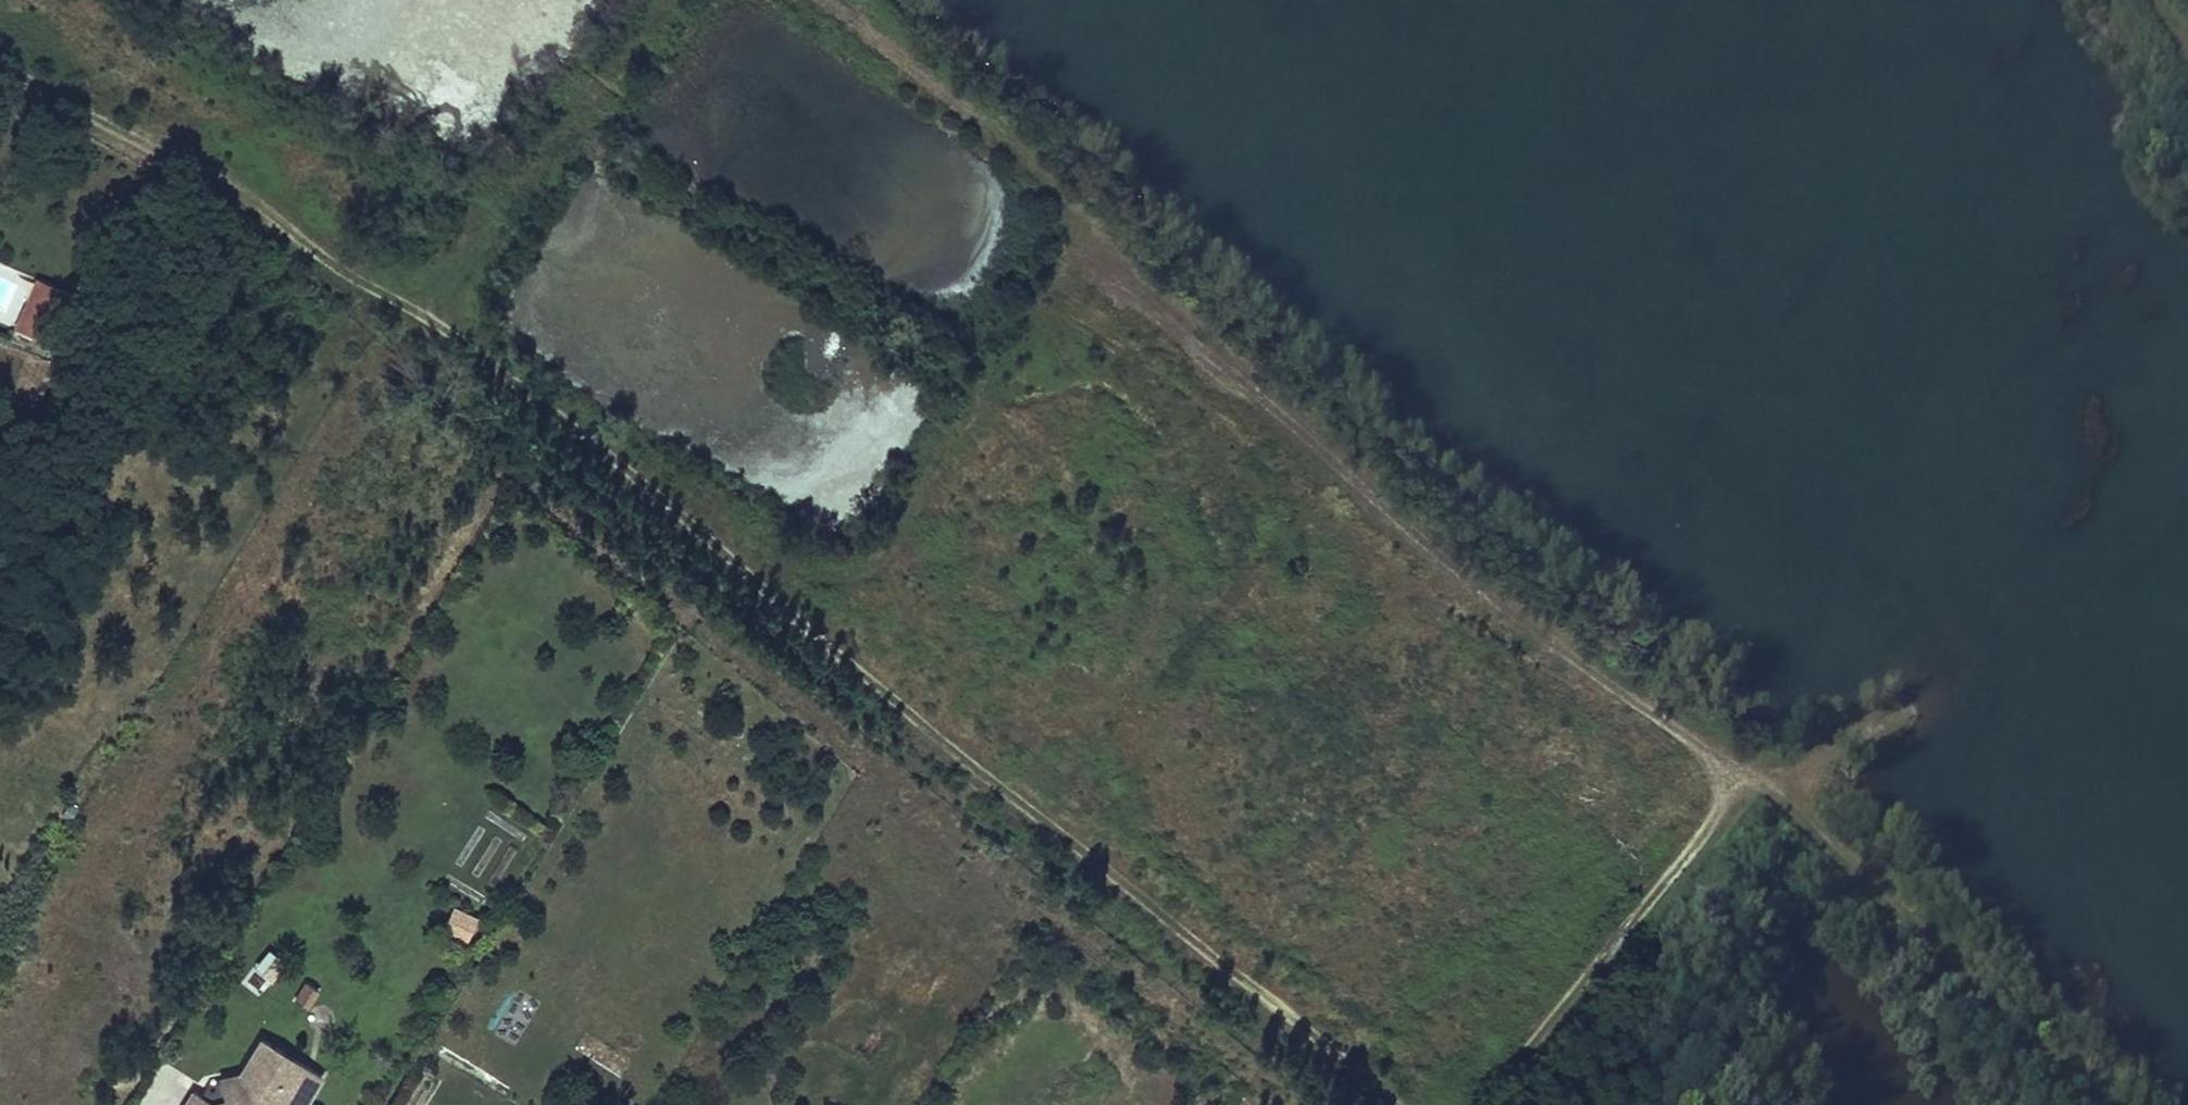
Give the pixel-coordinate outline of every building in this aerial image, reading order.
[(12,329),(40,341),(63,291),(35,278),(12,329)] [(448,907),(441,934),(468,942),(476,914),(448,907)] [(302,980),(291,1003),(308,1011),(319,988),(302,980)] [(257,1044),(235,1081),(217,1086),(217,1104),(300,1104),(316,1081),(257,1044)] [(196,1101),(202,1104),(217,1104),(217,1086),(214,1086),(202,1090),(196,1101)] [(196,1101),(188,1097),(183,1104),(202,1104),(196,1101)]
